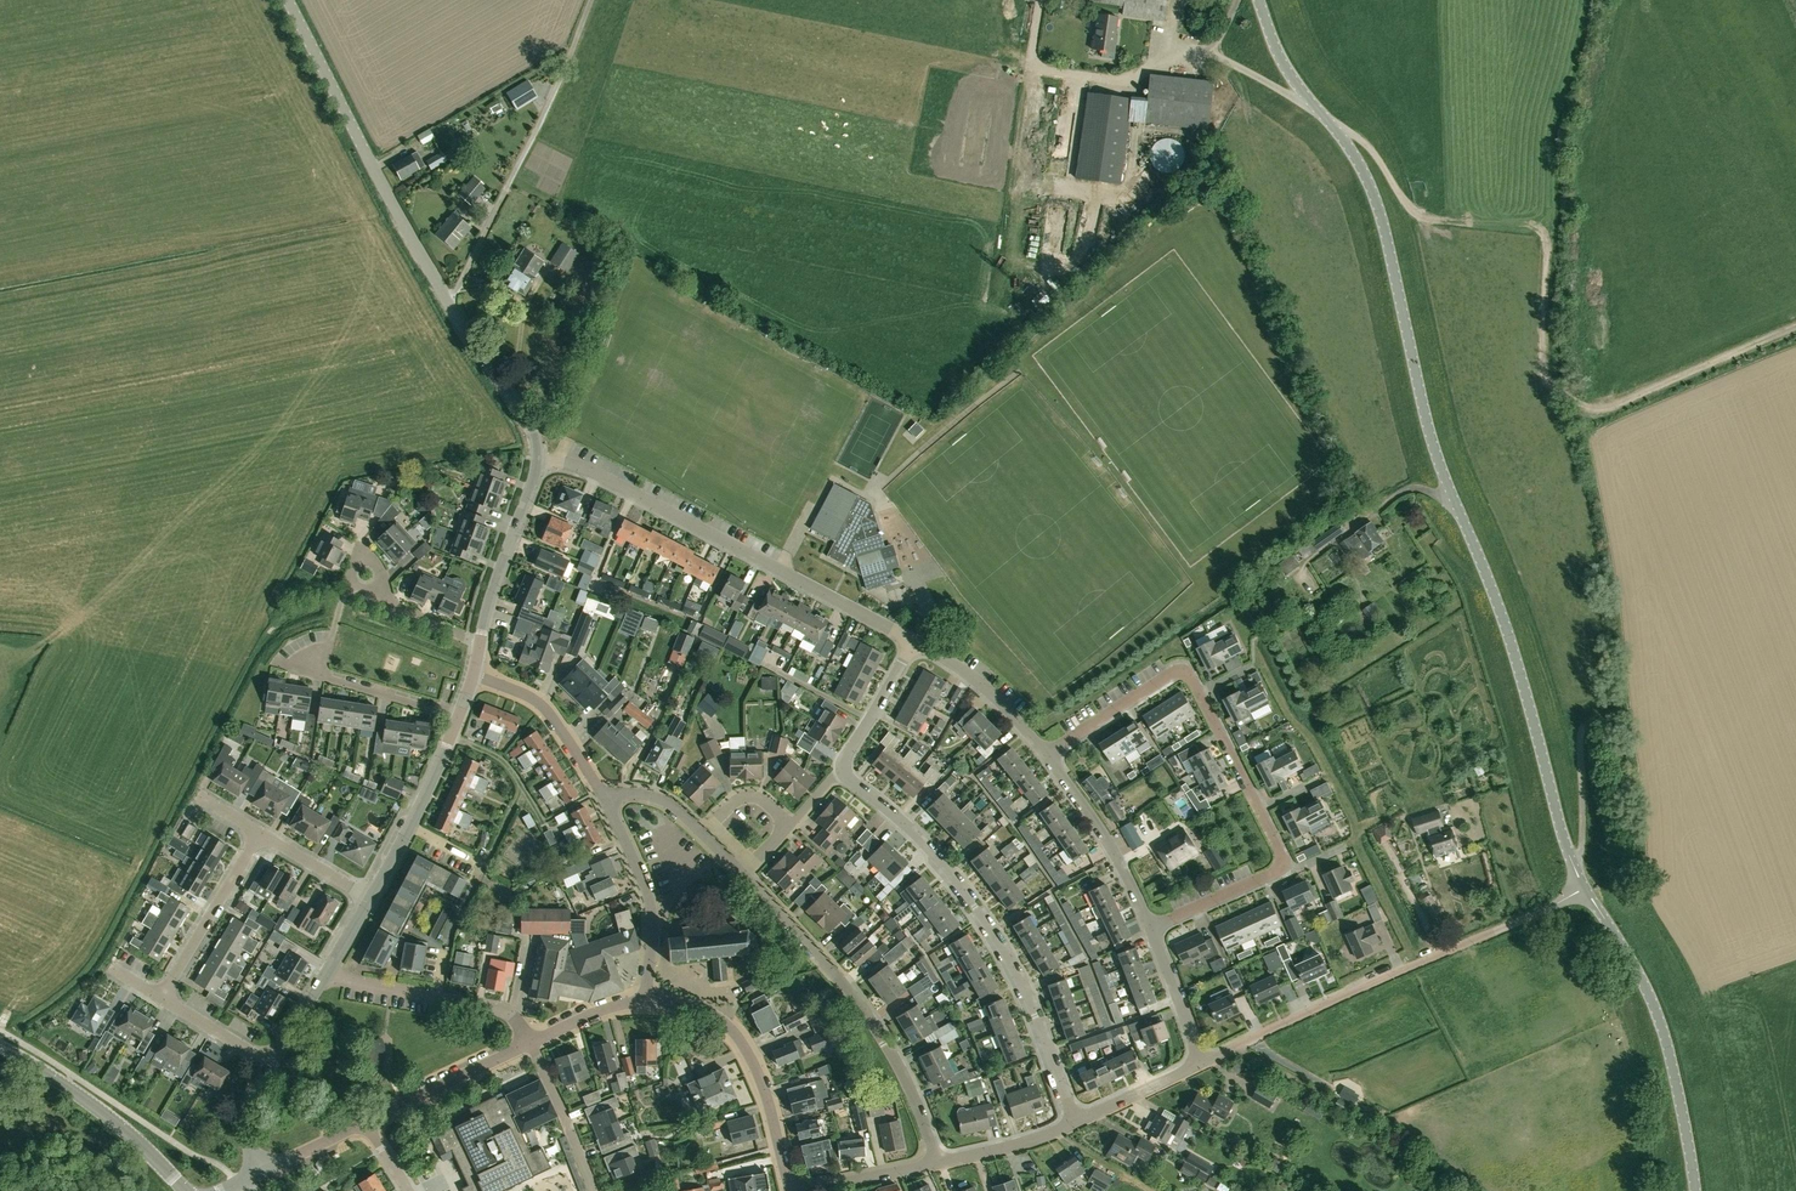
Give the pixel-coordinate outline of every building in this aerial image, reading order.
[(1064,0),(1058,0),(1057,7),(1064,8),(1065,0),(1064,0)] [(1124,7),(1123,15),(1164,21),(1165,13),(1167,0),(1078,0),(1124,7)] [(1211,12),(1213,1),(1206,0),(1204,11),(1211,12)] [(1093,49),(1114,52),(1116,35),(1115,35),(1118,18),(1098,15),(1093,49)] [(1144,123),(1208,130),(1214,81),(1149,74),(1144,123)] [(527,81),(507,94),(518,111),(538,98),(527,81)] [(1133,102),(1093,97),(1080,182),(1120,188),(1133,102)] [(1153,146),(1153,147),(1152,147),(1152,148),(1151,149),(1151,150),(1151,151),(1150,152),(1150,153),(1150,154),(1150,155),(1150,156),(1150,157),(1150,158),(1150,159),(1151,160),(1151,161),(1151,162),(1151,163),(1152,163),(1152,164),(1153,165),(1153,166),(1154,166),(1154,167),(1155,168),(1156,169),(1157,169),(1157,170),(1158,170),(1159,171),(1160,171),(1161,172),(1162,172),(1163,172),(1164,172),(1164,173),(1165,173),(1166,173),(1167,173),(1168,173),(1169,173),(1170,173),(1171,172),(1172,172),(1173,172),(1174,172),(1174,171),(1175,171),(1176,170),(1177,170),(1178,169),(1179,168),(1180,167),(1180,166),(1181,166),(1181,165),(1182,164),(1182,163),(1183,163),(1183,162),(1183,161),(1184,160),(1184,159),(1184,158),(1184,157),(1184,156),(1184,155),(1184,154),(1184,153),(1184,152),(1183,151),(1183,150),(1183,149),(1182,148),(1182,147),(1181,146),(1181,145),(1180,145),(1180,144),(1179,144),(1179,143),(1178,143),(1178,142),(1177,142),(1176,141),(1175,141),(1174,140),(1173,140),(1172,140),(1172,139),(1171,139),(1170,139),(1169,139),(1168,139),(1167,139),(1166,139),(1165,139),(1164,139),(1163,139),(1162,140),(1161,140),(1160,140),(1159,141),(1158,141),(1157,142),(1156,142),(1156,143),(1155,144),(1154,144),(1154,145),(1153,146)] [(403,179),(426,165),(417,150),(394,164),(403,179)] [(459,156),(457,151),(447,156),(450,161),(459,156)] [(427,161),(432,170),(449,160),(444,152),(427,161)] [(472,206),(487,187),(474,176),(458,195),(472,206)] [(454,249),(471,229),(453,214),(436,235),(454,249)] [(566,271),(577,253),(563,244),(551,262),(566,271)] [(535,278),(545,261),(524,248),(514,265),(513,264),(502,281),(524,295),(535,278)] [(554,331),(563,335),(565,329),(556,326),(554,331)] [(923,430),(915,423),(908,430),(916,437),(923,430)] [(477,488),(501,497),(506,483),(495,479),(498,472),(482,466),(474,487),(477,488)] [(833,484),(810,528),(809,528),(834,541),(826,556),(849,568),(862,575),(863,574),(867,589),(894,581),(892,573),(887,574),(878,545),(883,543),(876,522),(870,503),(858,497),(859,496),(833,483),(833,484)] [(497,510),(501,497),(477,488),(474,487),(467,508),(483,513),(485,506),(497,510)] [(345,505),(339,503),(336,512),(342,514),(340,520),(354,524),(356,518),(368,522),(370,517),(376,496),(351,488),(345,505)] [(575,510),(582,495),(564,488),(557,505),(569,510),(566,517),(566,518),(584,525),(586,519),(580,516),(582,513),(575,510)] [(607,518),(612,507),(596,501),(590,516),(590,517),(587,523),(602,530),(600,534),(608,537),(614,521),(607,518)] [(387,524),(399,513),(392,505),(381,518),(387,524)] [(458,532),(485,542),(490,529),(478,525),(481,517),(465,511),(458,532)] [(429,513),(419,522),(427,531),(431,526),(430,514),(429,513)] [(543,540),(564,548),(572,526),(552,518),(543,540)] [(616,535),(630,542),(633,536),(638,526),(624,519),(616,535)] [(396,542),(407,532),(397,522),(376,541),(385,552),(396,542)] [(1356,551),(1360,556),(1360,558),(1363,559),(1365,559),(1373,554),(1371,551),(1383,542),(1376,532),(1378,531),(1372,523),(1348,540),(1356,551)] [(1319,549),(1343,531),(1338,524),(1313,542),(1319,549)] [(633,536),(630,542),(644,549),(645,546),(651,533),(638,526),(633,536)] [(658,553),(666,538),(653,531),(651,533),(645,546),(658,553)] [(416,543),(407,532),(396,542),(385,552),(395,562),(416,543)] [(480,556),(485,542),(458,532),(450,553),(466,559),(469,551),(480,556)] [(331,569),(334,563),(339,566),(346,553),(340,550),(344,543),(339,540),(324,533),(314,553),(325,559),(322,565),(331,569)] [(672,560),(680,545),(666,538),(658,553),(672,560)] [(1350,556),(1356,551),(1348,540),(1342,544),(1350,556)] [(431,548),(425,542),(413,553),(419,559),(431,548)] [(600,554),(603,547),(592,542),(589,550),(600,554)] [(693,552),(680,545),(672,560),(685,567),(692,555),(693,552)] [(563,576),(569,562),(561,558),(542,550),(536,565),(563,576)] [(702,567),(705,562),(692,555),(685,567),(683,570),(697,577),(702,567)] [(1291,556),(1279,565),(1288,576),(1299,568),(1291,556)] [(306,569),(311,560),(304,557),(300,566),(306,569)] [(719,569),(705,562),(702,567),(697,577),(695,579),(694,583),(700,586),(702,583),(703,580),(711,584),(719,569)] [(590,576),(593,569),(579,563),(576,570),(590,576)] [(429,594),(436,597),(443,581),(422,572),(417,584),(412,582),(407,590),(413,593),(410,599),(424,605),(429,594)] [(600,579),(612,584),(614,578),(603,573),(600,579)] [(515,603),(531,610),(543,583),(542,582),(534,578),(527,575),(515,603)] [(719,596),(732,603),(730,607),(738,611),(745,597),(738,593),(744,582),(730,575),(719,596)] [(565,583),(550,576),(546,585),(561,592),(565,583)] [(614,578),(612,584),(623,589),(625,583),(614,578)] [(443,581),(436,597),(443,600),(438,611),(451,617),(454,611),(459,614),(463,605),(458,603),(463,591),(443,581)] [(628,591),(640,595),(642,589),(631,585),(628,591)] [(587,601),(591,590),(583,587),(579,598),(587,601)] [(642,589),(640,595),(651,600),(654,594),(649,592),(643,590),(642,589)] [(770,621),(772,617),(781,596),(770,590),(764,600),(762,605),(754,601),(747,617),(754,620),(767,627),(768,624),(770,621)] [(781,596),(772,617),(783,623),(792,604),(786,601),(786,599),(787,596),(783,594),(781,596)] [(668,606),(670,600),(664,598),(659,596),(656,602),(668,606)] [(676,603),(670,600),(668,606),(679,611),(681,605),(676,603)] [(1369,609),(1375,618),(1384,612),(1378,603),(1369,609)] [(792,604),(783,623),(793,629),(805,606),(802,604),(801,606),(798,607),(792,604)] [(696,611),(684,606),(681,612),(692,616),(694,615),(696,611)] [(810,608),(805,606),(793,629),(805,635),(806,635),(816,616),(815,616),(810,613),(809,611),(810,608)] [(1248,615),(1257,610),(1254,606),(1246,610),(1248,615)] [(623,622),(638,628),(644,615),(629,608),(623,622)] [(551,630),(558,633),(565,614),(558,612),(558,613),(555,622),(551,630)] [(819,654),(827,640),(820,636),(823,631),(828,621),(816,614),(815,616),(816,616),(806,635),(804,640),(815,646),(813,650),(819,654)] [(551,630),(555,622),(537,615),(533,624),(551,630)] [(570,641),(566,652),(576,656),(579,647),(583,649),(589,631),(586,630),(591,619),(580,615),(571,638),(570,641)] [(644,618),(642,626),(656,631),(659,623),(644,618)] [(519,661),(537,667),(551,630),(533,624),(519,619),(516,626),(530,632),(519,661)] [(692,620),(687,631),(696,635),(701,624),(692,620)] [(1222,660),(1223,660),(1241,651),(1243,650),(1235,635),(1233,636),(1233,637),(1231,632),(1234,630),(1230,623),(1225,626),(1229,633),(1213,641),(1222,660)] [(699,637),(720,647),(726,636),(705,625),(699,637)] [(513,635),(523,639),(526,632),(515,628),(513,635)] [(562,634),(558,633),(551,630),(537,667),(539,668),(548,671),(555,652),(560,637),(562,634)] [(681,631),(673,649),(688,655),(695,637),(681,631)] [(845,634),(838,647),(845,650),(852,637),(845,634)] [(729,636),(723,647),(743,657),(749,647),(729,636)] [(1189,638),(1183,641),(1187,648),(1192,645),(1189,638)] [(758,639),(756,644),(765,649),(767,644),(758,639)] [(1224,663),(1223,660),(1222,660),(1213,641),(1212,641),(1198,648),(1209,670),(1224,663)] [(702,642),(696,654),(712,662),(718,650),(702,642)] [(861,642),(854,655),(877,667),(884,654),(861,642)] [(771,650),(780,655),(782,650),(774,645),(771,650)] [(830,649),(823,646),(819,654),(826,657),(830,649)] [(782,650),(780,655),(789,659),(792,654),(782,650)] [(877,667),(854,655),(848,668),(870,680),(877,667)] [(572,696),(590,678),(577,666),(560,684),(572,696)] [(848,668),(841,681),(863,693),(870,680),(848,668)] [(924,670),(917,683),(939,696),(947,683),(924,670)] [(1257,672),(1251,675),(1255,684),(1262,681),(1257,672)] [(271,706),(280,707),(284,685),(285,679),(271,677),(268,694),(266,693),(265,701),(267,701),(266,705),(271,706)] [(604,687),(604,689),(602,690),(590,678),(572,696),(585,708),(588,705),(596,696),(602,701),(606,696),(620,682),(614,677),(604,687)] [(863,693),(841,681),(834,694),(857,706),(863,693)] [(782,698),(789,702),(792,698),(798,688),(788,682),(781,692),(782,698)] [(917,683),(910,696),(932,708),(939,696),(917,683)] [(280,707),(279,713),(293,715),(294,709),(298,687),(284,685),(280,707)] [(1241,694),(1240,695),(1250,714),(1270,704),(1268,699),(1260,685),(1248,691),(1241,694)] [(965,690),(958,686),(956,687),(949,699),(957,704),(965,692),(965,690)] [(312,689),(298,687),(294,709),(293,715),(293,719),(306,721),(307,714),(308,714),(312,689)] [(1182,692),(1169,700),(1183,722),(1196,713),(1182,692)] [(1240,695),(1239,692),(1225,700),(1236,721),(1250,714),(1240,695)] [(620,693),(607,707),(614,714),(628,700),(620,693)] [(910,696),(903,708),(925,721),(932,708),(910,696)] [(318,721),(332,723),(336,701),(321,699),(318,721)] [(816,721),(838,735),(847,722),(834,714),(838,708),(824,699),(820,706),(824,708),(816,721)] [(1183,722),(1169,700),(1156,708),(1170,730),(1183,722)] [(336,701),(332,723),(346,725),(349,703),(336,701)] [(623,710),(630,715),(636,706),(630,702),(623,710)] [(349,703),(346,725),(360,728),(363,705),(349,703)] [(485,737),(491,740),(503,712),(484,704),(479,718),(491,723),(485,737)] [(363,705),(360,728),(374,730),(377,707),(363,705)] [(636,706),(630,715),(641,724),(647,715),(646,714),(636,706)] [(925,721),(903,708),(895,721),(918,734),(925,721)] [(1170,730),(1156,708),(1143,716),(1157,738),(1170,730)] [(503,712),(491,740),(498,743),(504,728),(516,733),(521,719),(503,712)] [(974,739),(989,723),(978,712),(969,720),(964,715),(953,725),(958,730),(956,732),(962,738),(967,732),(974,739)] [(313,731),(315,715),(308,714),(307,714),(306,721),(304,730),(313,731)] [(651,718),(647,715),(641,724),(647,729),(654,720),(651,718)] [(414,719),(414,725),(410,748),(425,750),(425,746),(427,746),(428,739),(426,738),(429,721),(414,719)] [(684,725),(674,719),(666,733),(670,735),(665,743),(658,739),(645,763),(661,772),(674,749),(678,752),(682,740),(677,737),(684,725)] [(936,726),(942,729),(946,723),(940,720),(936,726)] [(397,746),(400,723),(386,721),(384,733),(377,732),(374,753),(382,754),(383,752),(396,754),(397,746)] [(596,738),(605,747),(619,732),(625,726),(620,721),(614,727),(609,723),(596,738)] [(804,732),(800,739),(814,747),(818,741),(830,749),(838,735),(816,721),(808,735),(804,732)] [(1124,729),(1137,749),(1149,741),(1136,721),(1124,729)] [(397,746),(404,747),(410,748),(414,725),(400,723),(397,746)] [(1000,734),(989,723),(974,739),(980,744),(976,748),(986,759),(996,748),(991,743),(1000,734)] [(615,755),(628,740),(630,738),(634,734),(625,726),(619,732),(605,747),(615,755)] [(934,726),(931,732),(938,736),(941,730),(934,726)] [(702,732),(707,741),(714,738),(709,728),(702,732)] [(1137,749),(1124,729),(1112,736),(1125,756),(1129,763),(1141,756),(1137,749)] [(1241,729),(1233,733),(1240,747),(1247,743),(1248,743),(1241,729)] [(1191,734),(1194,739),(1200,735),(1197,730),(1191,734)] [(535,755),(547,747),(536,731),(524,739),(531,749),(517,758),(521,764),(535,755)] [(255,732),(253,737),(263,741),(265,736),(255,732)] [(882,773),(898,753),(893,749),(900,740),(889,732),(880,743),(886,747),(872,764),(882,773)] [(615,755),(624,764),(638,749),(644,742),(634,734),(630,738),(628,740),(615,755)] [(1188,743),(1194,739),(1191,734),(1185,738),(1188,743)] [(768,752),(778,754),(781,738),(772,735),(768,752)] [(1113,764),(1125,756),(1112,736),(1100,744),(1113,764)] [(279,745),(287,748),(290,742),(289,742),(282,738),(279,745)] [(715,738),(707,741),(715,757),(722,753),(715,738)] [(781,738),(778,754),(784,756),(788,739),(781,738)] [(814,747),(800,739),(796,745),(810,754),(814,747)] [(250,754),(256,756),(261,744),(255,741),(250,754)] [(715,757),(707,741),(700,745),(707,761),(715,757)] [(916,741),(912,747),(917,751),(920,747),(921,745),(916,741)] [(290,742),(287,748),(295,751),(298,745),(290,742)] [(1175,751),(1182,746),(1179,742),(1172,746),(1171,745),(1163,750),(1167,756),(1175,751)] [(1247,743),(1240,747),(1243,752),(1250,748),(1247,743)] [(213,781),(226,788),(237,770),(232,767),(237,760),(229,755),(233,749),(225,744),(215,764),(221,768),(213,781)] [(1188,760),(1194,772),(1215,761),(1209,748),(1200,753),(1196,745),(1178,754),(1183,763),(1188,760)] [(545,771),(557,763),(547,747),(535,755),(521,764),(525,770),(538,761),(545,771)] [(746,777),(747,777),(745,752),(745,747),(739,748),(739,752),(729,753),(731,778),(746,777)] [(916,753),(920,756),(924,752),(919,748),(916,753)] [(1006,771),(1020,759),(1011,748),(997,759),(1006,771)] [(1282,777),(1283,777),(1303,766),(1295,752),(1293,748),(1273,758),(1272,758),(1282,777)] [(904,758),(898,753),(882,773),(893,781),(916,753),(911,749),(904,758)] [(688,755),(679,751),(672,766),(680,771),(688,755)] [(745,752),(747,777),(763,776),(761,751),(745,752)] [(822,762),(823,761),(826,755),(822,752),(817,759),(822,762)] [(893,781),(903,789),(919,770),(913,765),(920,756),(916,753),(893,781)] [(316,761),(324,764),(327,758),(319,754),(316,761)] [(1148,767),(1151,771),(1158,767),(1165,762),(1160,754),(1146,763),(1148,767)] [(472,781),(486,787),(489,781),(474,774),(480,763),(466,757),(458,775),(472,781)] [(327,758),(324,764),(332,768),(335,761),(327,758)] [(1284,779),(1283,777),(1282,777),(1272,758),(1258,765),(1269,787),(1279,782),(1284,779)] [(775,778),(787,788),(803,769),(792,759),(775,778)] [(1006,771),(1015,782),(1029,771),(1020,759),(1006,771)] [(316,766),(303,760),(300,768),(311,773),(316,766)] [(1215,761),(1194,772),(1201,784),(1219,775),(1222,773),(1215,761)] [(253,787),(256,782),(264,769),(265,768),(257,763),(253,770),(246,766),(241,773),(237,770),(226,788),(239,796),(246,783),(253,787)] [(556,787),(568,779),(557,763),(545,771),(552,781),(538,790),(542,796),(556,787)] [(702,766),(691,777),(710,795),(721,784),(702,766)] [(919,770),(903,789),(914,798),(927,781),(933,785),(942,774),(932,766),(925,775),(919,770)] [(1145,775),(1151,771),(1148,767),(1142,771),(1145,775)] [(1308,777),(1314,774),(1311,768),(1304,771),(1308,777)] [(264,769),(256,782),(262,785),(252,803),(264,810),(277,788),(271,785),(276,777),(264,769)] [(342,776),(350,779),(353,773),(345,769),(342,776)] [(803,769),(787,788),(798,799),(815,779),(803,769)] [(986,787),(991,783),(982,771),(976,775),(986,787)] [(1015,782),(1024,794),(1039,782),(1029,771),(1015,782)] [(1137,775),(1134,771),(1128,775),(1131,779),(1137,775)] [(353,773),(350,779),(358,783),(361,777),(353,773)] [(1228,786),(1222,773),(1219,775),(1201,784),(1207,797),(1228,786)] [(483,794),(486,787),(472,781),(458,775),(450,792),(464,798),(469,788),(483,794)] [(388,776),(384,784),(390,786),(401,791),(404,783),(388,776)] [(956,782),(951,776),(946,780),(945,781),(951,787),(952,786),(956,782)] [(1109,804),(1114,801),(1107,793),(1105,790),(1109,787),(1109,784),(1105,778),(1101,777),(1098,780),(1094,776),(1083,784),(1097,801),(1103,796),(1109,804)] [(710,795),(691,777),(680,788),(699,807),(710,795)] [(579,795),(568,779),(556,787),(542,796),(546,802),(560,793),(567,804),(579,795)] [(1284,779),(1279,782),(1284,792),(1289,789),(1284,779)] [(367,786),(374,789),(377,783),(370,780),(367,786)] [(927,810),(936,820),(953,803),(943,794),(951,787),(945,781),(934,793),(939,798),(927,810)] [(1323,795),(1324,798),(1334,793),(1333,790),(1328,781),(1311,790),(1316,799),(1323,795)] [(1039,782),(1024,794),(1034,805),(1048,794),(1039,782)] [(986,787),(994,798),(1000,794),(991,783),(986,787)] [(287,801),(293,804),(299,794),(301,792),(289,784),(284,792),(277,788),(264,810),(277,818),(287,801)] [(390,786),(384,784),(381,792),(397,799),(401,791),(390,786)] [(1182,787),(1186,793),(1191,789),(1187,784),(1182,787)] [(363,786),(360,795),(374,801),(378,792),(363,786)] [(1194,806),(1201,802),(1192,789),(1191,789),(1186,793),(1194,806)] [(459,810),(464,798),(450,792),(443,810),(456,816),(470,822),(473,816),(459,810)] [(290,825),(304,834),(316,813),(308,808),(311,801),(299,794),(293,804),(290,810),(297,814),(290,825)] [(1000,794),(994,798),(1004,810),(1009,806),(1000,794)] [(827,809),(846,826),(856,814),(837,798),(827,809)] [(986,804),(982,800),(976,805),(980,809),(986,804)] [(1115,800),(1114,801),(1109,804),(1107,805),(1117,821),(1125,816),(1115,800)] [(965,806),(968,809),(974,804),(971,801),(965,806)] [(1190,801),(1182,807),(1192,821),(1200,815),(1190,801)] [(1300,811),(1310,831),(1313,836),(1333,825),(1330,820),(1328,816),(1320,801),(1300,811)] [(1039,813),(1047,825),(1062,814),(1054,802),(1039,813)] [(936,820),(945,829),(962,813),(960,811),(953,803),(936,820)] [(962,813),(945,829),(955,838),(971,822),(963,814),(968,809),(965,806),(960,811),(962,813)] [(1009,806),(1004,810),(1013,821),(1018,817),(1009,806)] [(562,831),(566,838),(580,831),(590,826),(593,824),(584,807),(571,813),(577,824),(562,831)] [(843,830),(846,826),(827,809),(824,811),(816,821),(824,828),(814,839),(828,852),(833,846),(831,845),(841,834),(839,833),(843,830)] [(1296,838),(1310,831),(1300,811),(1299,809),(1285,816),(1296,838)] [(456,816),(443,810),(435,828),(448,834),(453,823),(467,829),(470,822),(456,816)] [(1428,831),(1429,834),(1428,834),(1435,857),(1458,850),(1451,827),(1441,830),(1440,827),(1443,826),(1443,825),(1442,825),(1438,812),(1439,812),(1439,811),(1413,819),(1413,820),(1414,819),(1418,833),(1417,833),(1417,834),(1428,831)] [(351,815),(346,812),(342,818),(347,821),(351,815)] [(316,813),(304,834),(318,842),(325,830),(331,834),(340,819),(334,815),(330,821),(316,813)] [(532,826),(539,822),(534,813),(527,817),(532,826)] [(1062,814),(1047,825),(1056,837),(1071,826),(1062,814)] [(997,820),(1003,827),(1008,823),(1002,816),(997,820)] [(1131,821),(1120,827),(1128,840),(1139,834),(1131,821)] [(197,827),(188,822),(181,835),(189,840),(197,827)] [(980,832),(971,822),(955,838),(964,848),(976,836),(981,841),(992,830),(987,825),(980,832)] [(1032,836),(1026,827),(1023,823),(1018,827),(1026,840),(1032,836)] [(1380,844),(1381,843),(1381,844),(1392,838),(1392,837),(1393,837),(1385,823),(1372,831),(1380,844)] [(346,845),(342,852),(362,865),(375,844),(354,832),(354,833),(348,829),(349,828),(342,824),(333,838),(340,843),(341,842),(346,845)] [(580,831),(566,838),(569,844),(583,837),(589,848),(602,842),(593,824),(590,826),(580,831)] [(1064,849),(1079,838),(1071,826),(1056,837),(1064,849)] [(867,828),(856,840),(862,845),(872,834),(867,828)] [(491,832),(483,830),(480,845),(488,847),(491,832)] [(1183,830),(1157,846),(1172,869),(1198,853),(1183,830)] [(200,847),(220,858),(227,845),(208,834),(200,847)] [(1032,836),(1026,840),(1035,852),(1041,848),(1040,848),(1043,846),(1035,834),(1032,836)] [(1139,834),(1128,840),(1133,849),(1144,843),(1139,834)] [(176,849),(185,854),(189,848),(190,846),(173,836),(172,838),(168,844),(176,849)] [(1000,851),(1004,855),(1016,845),(1015,845),(1021,840),(1018,836),(1012,841),(1000,851)] [(1088,850),(1079,838),(1064,849),(1073,861),(1088,850)] [(1016,845),(1004,855),(1007,859),(1025,845),(1021,840),(1015,845),(1016,845)] [(867,860),(879,871),(895,854),(891,850),(892,849),(885,841),(867,860)] [(1204,852),(1217,871),(1228,864),(1216,844),(1204,852)] [(779,862),(797,880),(804,873),(805,874),(815,864),(816,866),(822,860),(808,846),(797,857),(790,850),(785,855),(779,862)] [(212,871),(220,858),(200,847),(193,859),(212,871)] [(1049,860),(1041,848),(1035,852),(1043,864),(1044,864),(1049,860)] [(193,859),(185,854),(176,849),(173,855),(183,861),(183,862),(189,866),(186,872),(205,884),(209,877),(211,878),(214,872),(212,871),(193,859)] [(970,861),(980,873),(996,861),(986,849),(970,861)] [(1034,870),(1040,865),(1031,853),(1023,858),(1030,866),(1031,865),(1034,870)] [(895,854),(879,871),(890,882),(908,863),(900,856),(898,857),(895,854)] [(1299,862),(1306,859),(1304,854),(1297,857),(1299,862)] [(399,971),(422,976),(427,946),(428,942),(408,939),(407,939),(401,935),(429,882),(447,892),(445,895),(453,899),(457,901),(459,896),(465,885),(467,881),(417,855),(412,864),(415,866),(412,871),(410,870),(400,887),(403,889),(400,894),(397,893),(362,959),(366,965),(383,969),(387,961),(388,961),(389,961),(390,961),(390,960),(390,959),(391,959),(391,958),(390,958),(390,957),(391,954),(402,960),(399,971)] [(860,856),(854,863),(859,868),(866,861),(860,856)] [(591,865),(593,870),(589,872),(590,874),(585,876),(586,879),(575,884),(580,893),(585,890),(588,896),(594,894),(597,901),(617,891),(611,879),(617,876),(609,857),(591,865)] [(839,857),(835,862),(841,867),(845,862),(839,857)] [(617,861),(623,876),(631,873),(625,858),(617,861)] [(590,868),(586,859),(580,861),(559,871),(563,880),(590,868)] [(1057,872),(1049,860),(1044,864),(1043,864),(1056,883),(1067,875),(1062,868),(1057,872)] [(1005,873),(996,861),(980,873),(989,885),(1005,873)] [(786,891),(797,880),(779,862),(768,873),(786,891)] [(1019,874),(1022,879),(1034,870),(1031,865),(1030,866),(1019,874)] [(273,892),(284,874),(271,866),(263,878),(257,875),(250,888),(256,892),(260,884),(271,891),(273,892)] [(1353,889),(1350,882),(1354,880),(1350,871),(1346,873),(1343,866),(1324,875),(1334,898),(1353,889)] [(466,875),(473,879),(477,873),(471,868),(466,875)] [(841,879),(847,872),(843,868),(835,874),(841,879)] [(1034,870),(1022,879),(1025,883),(1037,873),(1034,870)] [(205,884),(186,872),(178,885),(170,880),(166,886),(182,895),(186,889),(198,896),(205,884)] [(999,897),(1014,885),(1005,873),(989,885),(999,897)] [(297,881),(284,874),(273,892),(281,897),(277,904),(287,911),(295,898),(289,894),(297,881)] [(906,889),(916,901),(931,889),(922,877),(906,889)] [(148,885),(155,889),(160,882),(153,878),(148,885)] [(1293,912),(1295,911),(1300,909),(1299,905),(1314,898),(1312,895),(1315,894),(1310,883),(1307,884),(1306,882),(1284,892),(1290,906),(1293,912)] [(811,895),(816,900),(806,910),(817,921),(836,902),(825,892),(828,889),(821,883),(816,888),(817,889),(811,895)] [(888,883),(882,890),(887,895),(894,888),(888,883)] [(1095,905),(1111,896),(1105,883),(1088,891),(1095,905)] [(817,889),(816,888),(811,884),(806,889),(811,895),(817,889)] [(1024,897),(1014,885),(999,897),(1009,910),(1024,897)] [(811,895),(806,889),(803,892),(800,894),(800,895),(805,901),(806,900),(808,897),(811,895)] [(938,903),(941,901),(931,889),(916,901),(925,913),(938,903)] [(166,903),(162,909),(182,921),(190,908),(161,891),(157,898),(166,903)] [(336,902),(320,893),(311,908),(304,904),(293,923),(303,929),(310,917),(323,924),(336,902)] [(1423,898),(1428,908),(1437,904),(1431,893),(1423,898)] [(1118,910),(1111,896),(1095,905),(1101,918),(1110,914),(1118,910)] [(1048,904),(1055,917),(1061,913),(1054,900),(1048,904)] [(1326,905),(1333,920),(1343,916),(1336,900),(1326,905)] [(899,914),(910,906),(906,901),(895,909),(899,914)] [(950,913),(941,901),(938,903),(925,913),(934,925),(950,913)] [(1061,904),(1068,917),(1075,914),(1067,901),(1061,904)] [(237,907),(245,912),(248,906),(240,902),(237,907)] [(841,907),(836,902),(817,921),(829,932),(840,921),(845,926),(857,916),(845,903),(841,907)] [(1271,902),(1257,908),(1268,932),(1282,925),(1271,902)] [(1376,923),(1383,919),(1375,902),(1368,905),(1376,923)] [(453,908),(446,904),(429,936),(436,940),(453,908)] [(514,909),(497,906),(495,920),(512,923),(514,909)] [(913,909),(910,906),(899,914),(902,917),(911,911),(913,909)] [(1257,908),(1244,914),(1254,938),(1268,932),(1257,908)] [(182,921),(162,909),(158,916),(149,911),(145,917),(175,934),(182,921)] [(585,919),(570,919),(570,909),(521,909),(521,934),(541,934),(540,936),(529,996),(556,1001),(557,995),(588,1001),(589,1002),(624,990),(612,956),(639,949),(629,909),(615,914),(620,933),(588,943),(585,934),(585,919)] [(1110,914),(1101,918),(1108,931),(1124,923),(1118,910),(1110,914)] [(860,915),(865,921),(868,918),(863,912),(860,915)] [(889,917),(884,912),(879,916),(884,921),(889,917)] [(960,925),(950,913),(934,925),(944,938),(960,925)] [(1061,913),(1055,917),(1062,929),(1064,928),(1068,926),(1061,913)] [(1469,922),(1477,919),(1475,913),(1467,915),(1469,922)] [(1075,914),(1068,917),(1075,930),(1076,929),(1081,927),(1075,914)] [(1254,938),(1244,914),(1230,920),(1241,944),(1254,938)] [(860,915),(853,922),(858,928),(865,921),(860,915)] [(1013,925),(1021,938),(1036,928),(1029,916),(1013,925)] [(1303,935),(1295,916),(1285,921),(1293,940),(1303,935)] [(151,929),(147,936),(167,948),(175,934),(145,917),(141,924),(151,929)] [(234,917),(226,930),(256,947),(259,942),(250,936),(254,930),(258,931),(261,925),(248,918),(245,924),(234,917)] [(263,926),(270,931),(276,922),(268,918),(263,926)] [(1241,944),(1230,920),(1216,927),(1227,950),(1241,944)] [(496,930),(511,933),(512,925),(498,922),(496,930)] [(714,924),(706,925),(705,923),(704,923),(704,925),(695,926),(695,924),(693,924),(694,926),(684,927),(681,925),(680,926),(683,928),(683,936),(667,938),(668,950),(669,962),(673,961),(687,960),(687,962),(689,962),(689,960),(697,959),(697,961),(699,961),(699,959),(707,958),(707,960),(709,960),(709,957),(712,957),(715,982),(727,981),(725,956),(728,955),(728,958),(730,958),(729,955),(739,954),(739,957),(741,957),(741,954),(749,953),(749,956),(751,955),(751,953),(754,947),(757,948),(758,946),(755,945),(754,938),(757,936),(756,935),(753,936),(748,931),(748,929),(747,924),(738,925),(738,922),(716,924),(716,922),(714,922),(714,924)] [(1099,943),(1111,937),(1114,944),(1131,936),(1124,923),(1108,931),(1096,936),(1099,943)] [(1387,939),(1394,937),(1389,924),(1382,926),(1387,939)] [(917,939),(928,930),(925,925),(913,934),(917,939)] [(1372,925),(1364,929),(1363,928),(1347,935),(1358,958),(1374,951),(1371,946),(1380,942),(1372,925)] [(1064,928),(1062,929),(1062,930),(1069,942),(1075,939),(1068,926),(1064,928)] [(1075,930),(1082,943),(1089,940),(1081,927),(1076,929),(1075,930)] [(849,955),(867,939),(858,928),(850,934),(839,943),(849,955)] [(1028,950),(1044,941),(1047,939),(1045,935),(1041,937),(1036,928),(1021,938),(1028,950)] [(255,948),(256,947),(226,930),(226,931),(218,943),(239,955),(243,949),(252,954),(255,948)] [(906,936),(900,930),(894,934),(900,941),(906,936)] [(932,934),(928,930),(917,939),(920,943),(932,934)] [(1207,959),(1220,953),(1212,937),(1205,940),(1202,933),(1176,945),(1184,963),(1205,954),(1207,959)] [(484,952),(496,954),(500,936),(488,934),(484,952)] [(972,949),(974,948),(966,934),(949,944),(957,958),(972,949)] [(167,948),(147,936),(143,943),(133,937),(130,943),(159,961),(167,948)] [(1279,936),(1272,939),(1274,944),(1281,941),(1279,936)] [(292,968),(301,974),(308,962),(295,954),(299,947),(284,939),(279,948),(288,954),(282,963),(292,968)] [(876,950),(867,939),(849,955),(857,965),(876,950)] [(1075,939),(1069,942),(1076,955),(1082,952),(1075,939)] [(1089,939),(1089,940),(1082,943),(1090,956),(1096,952),(1089,939)] [(1274,944),(1272,939),(1265,942),(1267,947),(1274,944)] [(889,950),(882,956),(889,965),(908,949),(901,941),(899,942),(889,950)] [(1036,963),(1052,953),(1044,941),(1028,950),(1036,963)] [(218,943),(211,956),(240,974),(244,967),(235,962),(239,956),(239,955),(218,943)] [(882,957),(882,956),(889,950),(884,943),(876,950),(882,957)] [(1291,958),(1285,943),(1277,947),(1283,961),(1287,970),(1295,967),(1291,958)] [(1117,953),(1123,967),(1140,961),(1135,947),(1117,953)] [(965,971),(982,961),(974,948),(972,949),(957,958),(965,971)] [(1252,948),(1245,951),(1247,956),(1254,953),(1252,948)] [(1264,956),(1270,970),(1284,964),(1278,950),(1264,956)] [(1247,956),(1245,951),(1238,954),(1240,959),(1247,956)] [(458,952),(455,966),(454,966),(452,981),(473,985),(476,970),(468,969),(471,955),(470,955),(458,952)] [(1059,966),(1052,953),(1036,963),(1043,976),(1059,966)] [(1314,955),(1304,960),(1305,962),(1297,966),(1305,983),(1329,972),(1321,955),(1315,957),(1314,955)] [(240,974),(211,956),(203,969),(224,981),(228,975),(237,980),(240,974)] [(935,964),(938,969),(951,962),(948,957),(940,961),(935,964)] [(1227,968),(1223,959),(1211,964),(1215,973),(1227,968)] [(490,969),(486,988),(488,988),(488,991),(494,992),(495,989),(502,991),(505,974),(512,976),(514,963),(498,960),(496,970),(490,969)] [(1104,974),(1099,960),(1092,963),(1097,977),(1104,974)] [(965,971),(972,984),(978,981),(990,974),(982,961),(965,971)] [(1140,961),(1123,967),(1128,981),(1145,974),(1140,961)] [(951,962),(938,969),(940,974),(953,966),(951,962)] [(268,965),(263,975),(265,976),(277,984),(281,986),(284,980),(294,986),(301,974),(292,968),(282,963),(278,971),(268,965)] [(1010,963),(1005,966),(1011,978),(1017,975),(1010,963)] [(1084,973),(1088,986),(1093,984),(1095,983),(1088,965),(1078,968),(1080,974),(1084,973)] [(869,980),(878,992),(887,985),(897,978),(888,966),(869,980)] [(220,988),(224,981),(203,969),(195,982),(225,1000),(229,993),(220,988)] [(774,979),(770,970),(743,983),(747,992),(774,979)] [(1234,989),(1243,985),(1238,973),(1229,977),(1234,989)] [(887,985),(878,992),(887,1004),(905,991),(901,985),(908,980),(903,974),(897,978),(887,985)] [(990,974),(978,981),(972,984),(980,997),(980,998),(994,990),(997,987),(990,974)] [(1097,977),(1103,991),(1109,988),(1104,974),(1097,977)] [(1145,974),(1128,981),(1133,995),(1150,988),(1145,974)] [(265,976),(263,975),(257,984),(266,990),(261,998),(280,1010),(287,998),(273,990),(277,984),(265,976)] [(933,984),(928,975),(908,988),(914,997),(929,987),(933,984)] [(1282,993),(1275,977),(1252,987),(1260,1003),(1282,993)] [(780,989),(777,981),(776,979),(775,980),(766,984),(770,994),(780,989)] [(1067,994),(1070,993),(1065,979),(1048,985),(1053,999),(1067,994)] [(953,995),(966,988),(963,983),(950,991),(953,995)] [(1094,1000),(1100,997),(1095,983),(1093,984),(1088,986),(1094,1000)] [(930,987),(929,987),(914,997),(918,1004),(933,993),(930,987)] [(968,992),(966,988),(953,995),(956,1000),(968,992)] [(1109,988),(1103,991),(1108,1004),(1114,1002),(1109,988)] [(1150,988),(1133,995),(1138,1009),(1141,1015),(1150,1011),(1148,1005),(1156,1002),(1150,988)] [(1305,988),(1291,988),(1291,1000),(1299,1000),(1299,998),(1305,998),(1305,988)] [(1211,1005),(1214,1011),(1211,1012),(1215,1020),(1217,1019),(1218,1021),(1240,1011),(1233,995),(1231,991),(1226,989),(1218,993),(1222,1000),(1211,1005)] [(978,1004),(981,1008),(984,1006),(990,1020),(1008,1012),(1003,998),(999,999),(996,995),(994,990),(980,998),(980,997),(976,999),(978,1004)] [(280,1010),(261,998),(252,993),(247,1001),(241,1011),(255,1019),(259,1013),(273,1021),(280,1010)] [(1075,1006),(1070,993),(1067,994),(1053,999),(1058,1012),(1075,1006)] [(751,1013),(755,1021),(774,1012),(770,1004),(769,1004),(764,994),(754,999),(755,1002),(752,1004),(751,1005),(751,1006),(750,1008),(750,1009),(751,1013)] [(1106,1011),(1100,997),(1094,1000),(1099,1013),(1106,1011)] [(113,1015),(109,1012),(111,1008),(95,999),(90,1007),(83,1004),(80,1010),(73,1020),(94,1032),(101,1036),(104,1030),(113,1015)] [(966,1008),(961,1000),(953,1005),(958,1013),(966,1008)] [(1115,1002),(1114,1002),(1108,1004),(1113,1018),(1115,1024),(1122,1021),(1115,1002)] [(813,1005),(782,1021),(787,1031),(818,1015),(813,1005)] [(914,1025),(924,1019),(916,1006),(896,1018),(904,1031),(914,1025)] [(1080,1020),(1075,1006),(1058,1012),(1063,1026),(1080,1020)] [(117,1017),(108,1031),(115,1035),(120,1027),(131,1034),(143,1014),(131,1007),(126,1017),(123,1020),(117,1017)] [(1106,1011),(1099,1013),(1103,1026),(1104,1028),(1111,1025),(1106,1011)] [(755,1021),(754,1021),(757,1027),(758,1027),(762,1034),(771,1029),(770,1026),(779,1022),(774,1012),(755,1021)] [(990,1020),(995,1034),(1008,1029),(1014,1027),(1008,1012),(990,1020)] [(143,1014),(131,1034),(142,1040),(137,1049),(144,1053),(153,1038),(155,1034),(149,1030),(154,1021),(143,1014)] [(934,1031),(938,1038),(954,1028),(951,1022),(939,1029),(935,1023),(930,1015),(924,1019),(914,1025),(904,1031),(912,1045),(934,1031)] [(967,1023),(969,1029),(983,1023),(981,1018),(967,1023)] [(1145,1018),(1128,1025),(1131,1032),(1134,1041),(1144,1037),(1147,1044),(1148,1046),(1150,1047),(1154,1046),(1155,1044),(1154,1042),(1168,1036),(1164,1023),(1163,1021),(1148,1027),(1145,1018)] [(1080,1020),(1063,1026),(1068,1040),(1085,1034),(1080,1020)] [(983,1023),(969,1029),(971,1033),(985,1028),(983,1023)] [(1008,1029),(995,1034),(1001,1048),(1020,1041),(1014,1027),(1008,1029)] [(954,1028),(938,1038),(942,1045),(958,1036),(954,1028)] [(1117,1028),(1109,1031),(1111,1038),(1120,1035),(1117,1028)] [(814,1052),(837,1044),(832,1030),(809,1039),(814,1052)] [(1111,1038),(1109,1031),(1096,1035),(1098,1042),(1111,1038)] [(151,1063),(162,1070),(164,1067),(167,1061),(179,1041),(168,1035),(160,1048),(154,1044),(145,1058),(151,1062),(151,1063)] [(1096,1035),(1082,1040),(1084,1047),(1085,1047),(1098,1042),(1096,1035)] [(93,1052),(99,1042),(96,1039),(89,1050),(93,1052)] [(656,1065),(656,1039),(636,1039),(636,1065),(637,1065),(637,1073),(646,1073),(646,1065),(656,1065)] [(805,1055),(799,1040),(792,1042),(784,1045),(785,1047),(773,1051),(779,1066),(798,1058),(805,1055)] [(981,1040),(975,1043),(978,1051),(984,1049),(983,1046),(981,1041),(981,1040)] [(1079,1048),(1084,1047),(1082,1040),(1069,1045),(1071,1051),(1079,1048)] [(191,1048),(179,1041),(167,1061),(179,1068),(175,1074),(181,1077),(189,1065),(183,1062),(191,1048)] [(1025,1055),(1020,1041),(1001,1048),(1007,1063),(1025,1055)] [(612,1054),(608,1042),(605,1043),(605,1042),(605,1043),(598,1045),(597,1045),(594,1046),(602,1073),(616,1069),(613,1060),(614,1060),(613,1060),(612,1055),(612,1054)] [(980,1057),(994,1051),(992,1046),(978,1052),(980,1057)] [(927,1071),(947,1061),(940,1047),(920,1057),(927,1071)] [(1133,1050),(1119,1056),(1127,1073),(1140,1066),(1133,1050)] [(85,1051),(78,1052),(80,1061),(87,1059),(85,1051)] [(589,1076),(580,1051),(555,1059),(564,1085),(574,1081),(582,1079),(589,1076)] [(996,1056),(994,1051),(980,1057),(982,1062),(996,1056)] [(626,1076),(635,1073),(630,1056),(622,1058),(626,1076)] [(1127,1073),(1119,1056),(1106,1062),(1114,1079),(1127,1073)] [(194,1077),(205,1084),(217,1064),(205,1057),(198,1067),(192,1063),(180,1083),(188,1087),(194,1077)] [(1093,1068),(1100,1085),(1114,1079),(1106,1062),(1103,1057),(1090,1063),(1093,1068)] [(947,1061),(927,1071),(933,1085),(950,1077),(953,1084),(971,1079),(968,1073),(966,1068),(953,1074),(947,1061)] [(92,1063),(86,1069),(91,1074),(97,1068),(92,1063)] [(217,1064),(205,1084),(218,1091),(230,1072),(217,1064)] [(735,1096),(723,1068),(688,1084),(700,1111),(735,1096)] [(1087,1091),(1100,1085),(1093,1068),(1079,1074),(1087,1091)] [(620,1090),(629,1088),(624,1072),(616,1074),(620,1090)] [(115,1078),(108,1073),(103,1081),(110,1085),(115,1078)] [(1021,1090),(1029,1113),(1034,1111),(1034,1112),(1045,1109),(1036,1084),(1033,1075),(1026,1078),(1029,1087),(1021,1090)] [(506,1096),(502,1098),(498,1099),(496,1095),(469,1108),(471,1112),(429,1132),(443,1161),(444,1161),(443,1158),(447,1157),(448,1159),(454,1156),(468,1185),(462,1188),(463,1190),(502,1190),(551,1168),(542,1147),(531,1152),(522,1133),(536,1126),(538,1125),(556,1117),(558,1116),(557,1115),(550,1101),(551,1101),(550,1100),(547,1095),(548,1095),(547,1094),(540,1080),(540,1079),(538,1079),(539,1080),(530,1084),(523,1087),(520,1089),(520,1088),(518,1089),(507,1095),(507,1094),(506,1095),(506,1096)] [(846,1088),(843,1079),(835,1082),(838,1090),(846,1088)] [(980,1079),(973,1081),(978,1096),(985,1094),(980,1079)] [(993,1081),(999,1096),(1006,1094),(1001,1079),(993,1081)] [(817,1081),(787,1089),(794,1114),(817,1108),(816,1107),(823,1106),(817,1081)] [(655,1089),(658,1095),(670,1090),(667,1084),(655,1089)] [(220,1102),(227,1105),(236,1090),(230,1086),(220,1102)] [(1260,1088),(1252,1100),(1271,1111),(1278,1098),(1260,1088)] [(1358,1096),(1345,1088),(1341,1095),(1354,1103),(1358,1096)] [(601,1098),(598,1090),(582,1096),(586,1104),(601,1098)] [(1006,1095),(1009,1102),(1015,1119),(1024,1116),(1024,1114),(1029,1113),(1021,1090),(1006,1095)] [(1192,1103),(1189,1101),(1184,1110),(1206,1123),(1212,1112),(1224,1119),(1233,1103),(1219,1095),(1214,1103),(1197,1094),(1192,1103)] [(595,1130),(618,1121),(613,1108),(619,1106),(615,1096),(585,1108),(588,1117),(590,1117),(595,1130)] [(144,1104),(150,1108),(155,1101),(148,1097),(144,1104)] [(828,1111),(843,1107),(841,1098),(826,1102),(828,1111)] [(1335,1105),(1347,1112),(1351,1105),(1339,1098),(1335,1105)] [(870,1117),(884,1114),(881,1100),(867,1103),(870,1117)] [(971,1109),(971,1111),(967,1112),(966,1109),(963,1107),(959,1108),(957,1111),(958,1114),(957,1114),(961,1130),(977,1126),(978,1130),(989,1128),(986,1116),(994,1114),(991,1104),(971,1109)] [(862,1105),(851,1107),(857,1131),(868,1128),(865,1117),(862,1105)] [(160,1116),(168,1120),(172,1113),(165,1109),(160,1116)] [(683,1121),(692,1123),(695,1115),(686,1113),(683,1121)] [(751,1115),(727,1122),(733,1144),(757,1137),(751,1115)] [(1150,1119),(1143,1131),(1165,1143),(1171,1133),(1182,1139),(1191,1124),(1177,1116),(1173,1124),(1157,1115),(1153,1121),(1150,1119)] [(812,1138),(827,1134),(824,1124),(818,1125),(816,1120),(796,1124),(800,1139),(811,1136),(812,1138)] [(904,1147),(898,1120),(879,1124),(885,1151),(904,1147)] [(623,1134),(618,1121),(595,1130),(598,1139),(600,1144),(599,1144),(603,1153),(633,1141),(629,1131),(623,1134)] [(1137,1145),(1118,1134),(1108,1152),(1129,1165),(1135,1154),(1146,1160),(1155,1146),(1141,1138),(1137,1145)] [(531,1137),(533,1147),(545,1144),(543,1135),(531,1137)] [(838,1140),(840,1158),(866,1155),(864,1137),(838,1140)] [(651,1157),(659,1154),(654,1138),(646,1141),(651,1157)] [(828,1139),(801,1146),(806,1166),(826,1162),(823,1150),(830,1148),(828,1139)] [(632,1157),(639,1154),(635,1144),(604,1157),(608,1165),(609,1165),(614,1179),(637,1170),(632,1157)] [(1163,1150),(1160,1156),(1166,1159),(1170,1153),(1163,1150)] [(1062,1178),(1066,1184),(1068,1183),(1074,1179),(1084,1172),(1080,1166),(1080,1165),(1073,1155),(1055,1168),(1060,1175),(1062,1178)] [(1188,1162),(1199,1168),(1202,1161),(1192,1155),(1188,1162)] [(1276,1157),(1270,1167),(1277,1171),(1283,1161),(1276,1157)] [(323,1162),(323,1161),(316,1165),(319,1171),(326,1168),(323,1162)] [(1193,1178),(1198,1170),(1185,1162),(1179,1171),(1193,1178)] [(722,1164),(711,1164),(711,1172),(722,1173),(722,1164)] [(1111,1178),(1094,1169),(1088,1179),(1105,1189),(1111,1178)] [(731,1190),(769,1190),(766,1172),(729,1178),(731,1190)] [(1199,1172),(1195,1178),(1203,1183),(1207,1177),(1199,1172)] [(382,1186),(374,1174),(359,1183),(354,1187),(356,1190),(361,1190),(363,1190),(364,1190),(375,1190),(382,1186)] [(668,1190),(679,1188),(677,1175),(665,1178),(668,1190)] [(1045,1176),(1036,1177),(1037,1186),(1045,1185),(1045,1176)] [(1217,1181),(1210,1177),(1206,1183),(1213,1188),(1217,1181)] [(1004,1183),(1007,1190),(1019,1190),(1015,1179),(1004,1183)] [(709,1187),(710,1190),(712,1190),(724,1189),(723,1181),(708,1183),(709,1187)] [(1004,1183),(993,1187),(995,1190),(1007,1190),(1004,1183)]
